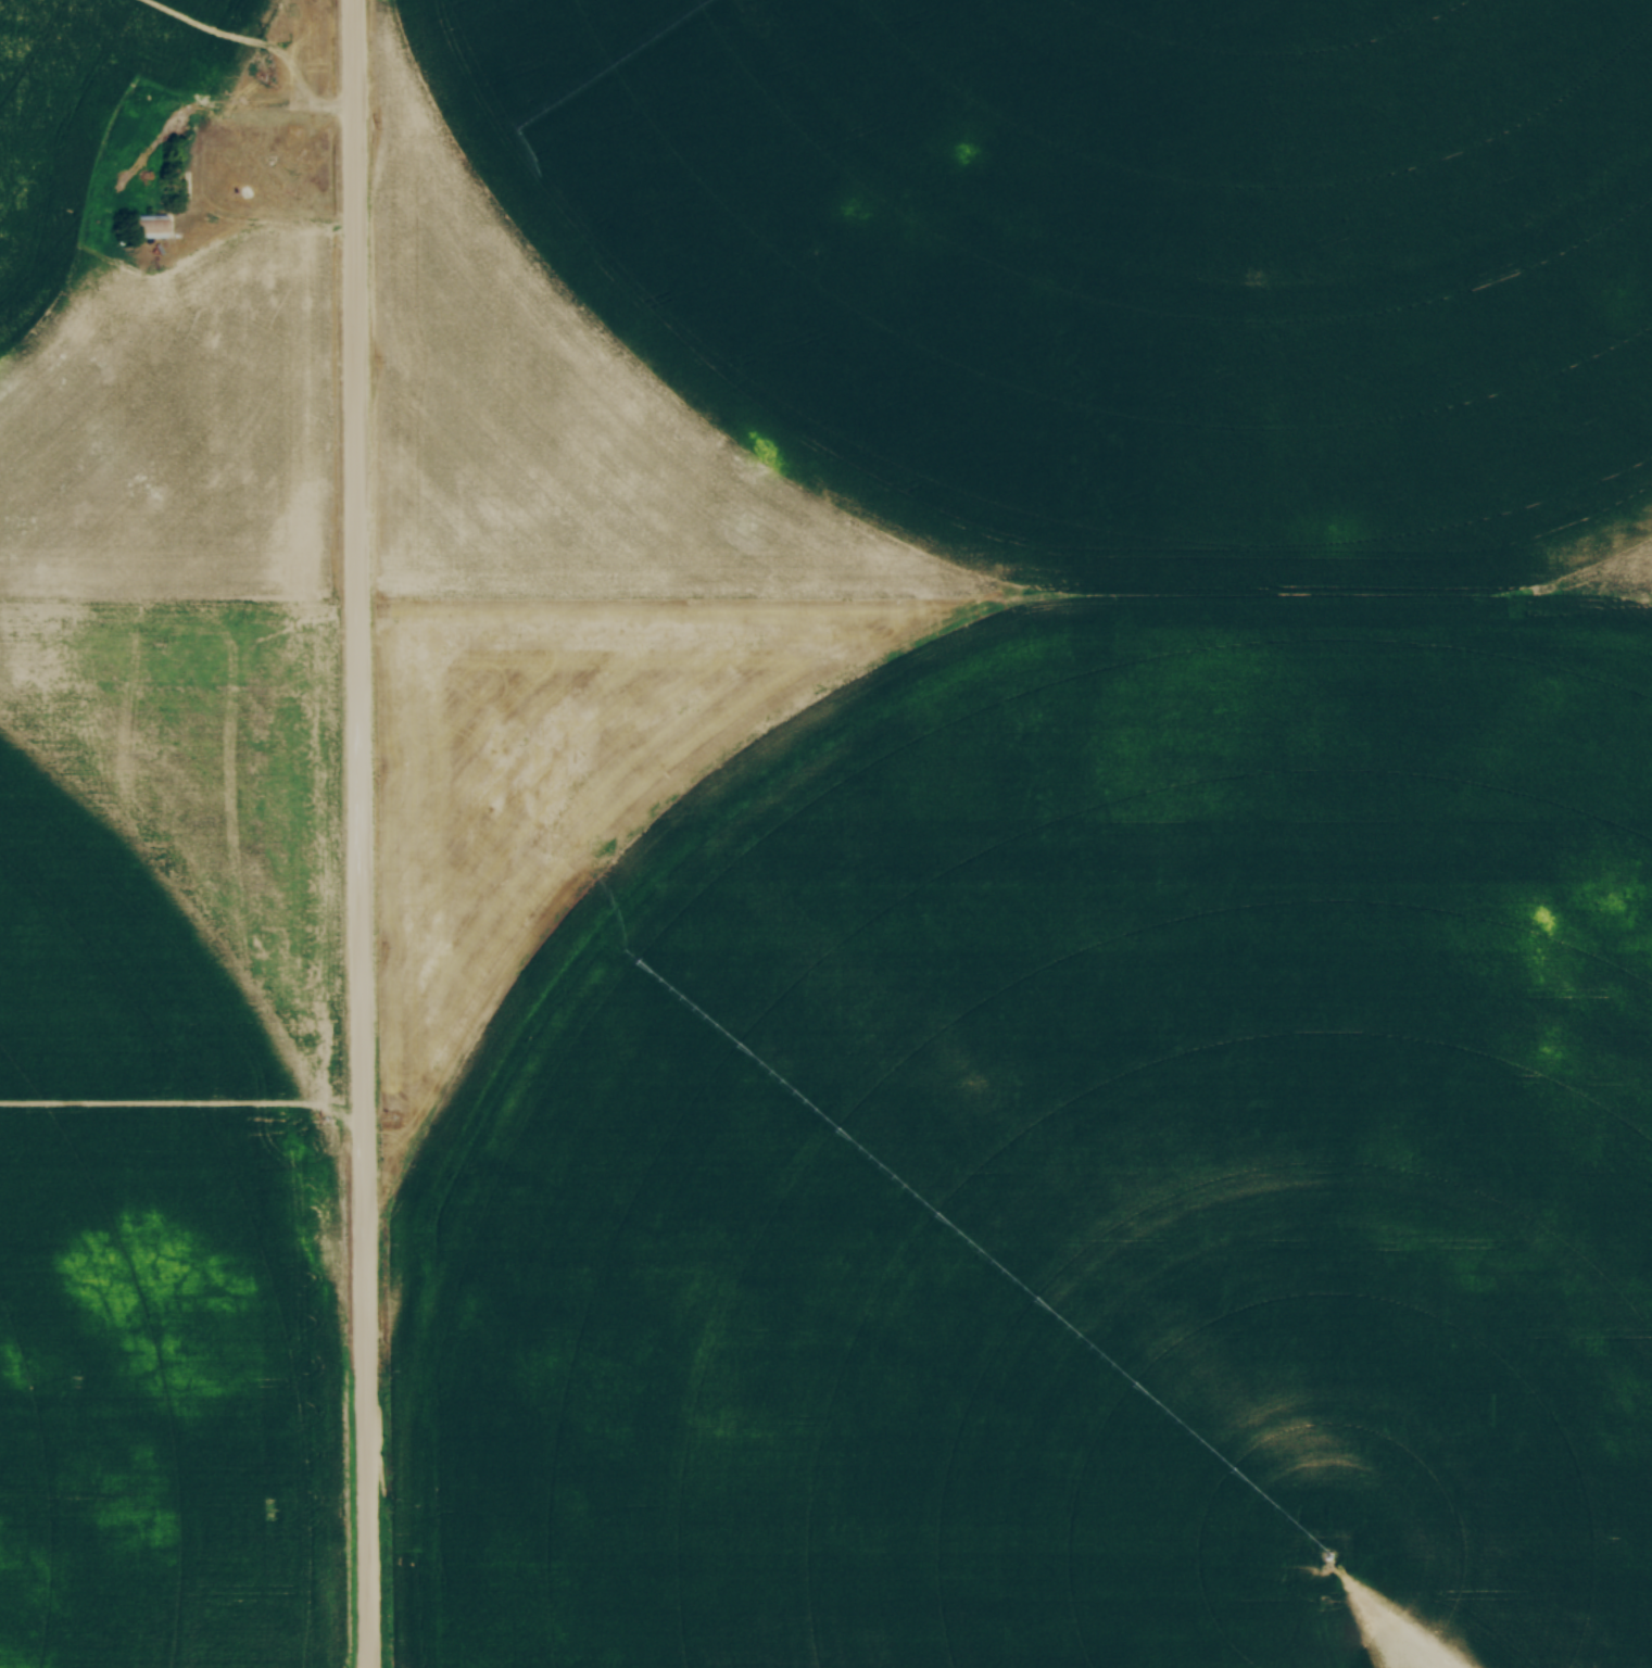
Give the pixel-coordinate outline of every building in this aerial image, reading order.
[(130,216),(130,238),(167,238),(167,216),(130,216)]
